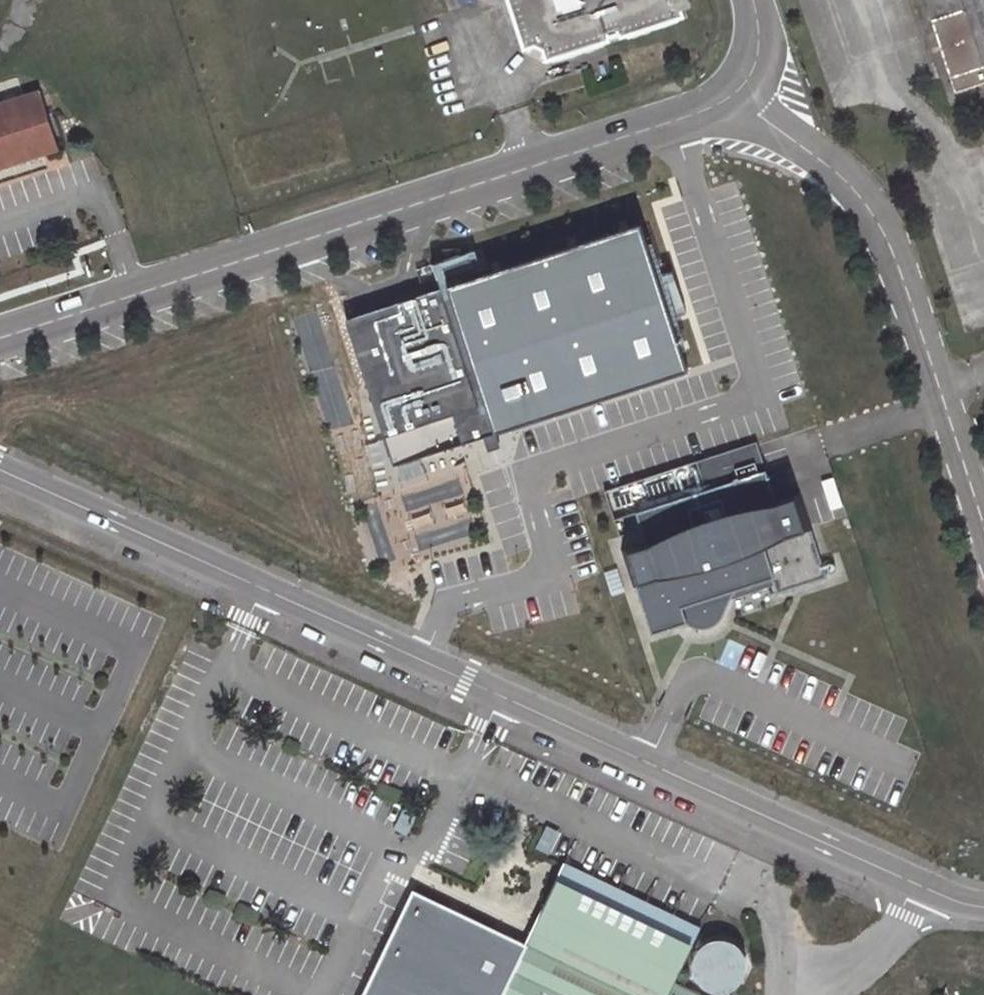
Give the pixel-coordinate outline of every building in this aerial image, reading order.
[(526,49),(535,45),(543,48),(547,59),(683,13),(678,0),(509,0),(526,49)] [(958,91),(983,83),(983,0),(928,0),(958,91)] [(58,145),(38,88),(0,100),(0,164),(58,145)] [(343,316),(393,468),(520,427),(696,370),(646,217),(343,316)] [(653,631),(826,575),(799,493),(626,549),(653,631)] [(677,982),(703,926),(566,861),(525,945),(433,902),(389,994),(705,994),(677,982)] [(710,989),(720,992),(729,991),(738,986),(744,979),(747,969),(747,960),(743,950),(734,942),(724,939),(713,940),(704,946),(698,954),(695,964),(696,974),(702,983),(710,989)]
